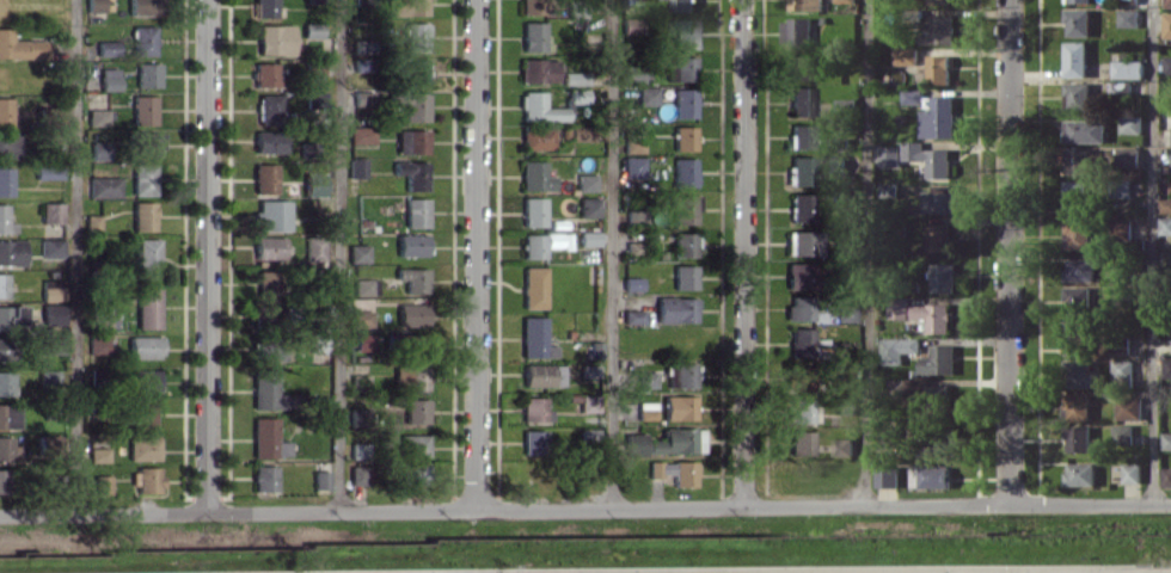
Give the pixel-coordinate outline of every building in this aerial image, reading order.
[(103,11),(103,0),(86,0),(85,11),(103,11)] [(128,15),(160,15),(160,0),(128,0),(128,15)] [(253,16),(275,17),(275,0),(253,0),(253,16)] [(426,0),(390,0),(390,15),(426,15),(426,0)] [(543,0),(520,0),(520,14),(543,14),(543,0)] [(672,11),(694,11),(694,0),(672,0),(672,11)] [(790,9),(823,10),(823,0),(790,0),(790,9)] [(1091,8),(1068,9),(1068,36),(1092,36),(1091,8)] [(1119,26),(1139,26),(1139,9),(1120,9),(1119,26)] [(955,44),(955,16),(933,15),(932,32),(921,32),(921,43),(955,44)] [(639,33),(639,17),(621,18),(621,33),(639,33)] [(782,18),(782,45),(811,44),(811,18),(782,18)] [(694,19),(671,19),(671,48),(694,48),(694,19)] [(522,51),(543,51),(543,22),(522,21),(522,51)] [(427,51),(427,22),(402,23),(403,52),(427,51)] [(320,23),(302,23),(302,37),(320,37),(320,23)] [(291,54),(292,25),(257,25),(257,54),(291,54)] [(153,55),(154,26),(132,26),(132,55),(153,55)] [(0,28),(0,58),(43,57),(43,40),(11,40),(11,28),(0,28)] [(117,40),(96,41),(96,55),(118,55),(117,40)] [(1067,76),(1089,76),(1089,41),(1066,41),(1067,76)] [(919,47),(895,47),(895,65),(919,64),(919,47)] [(788,79),(810,79),(810,55),(788,55),(788,79)] [(952,84),(952,55),(929,55),(929,83),(952,84)] [(694,57),(666,56),(665,80),(694,81),(694,57)] [(556,82),(555,58),(519,59),(520,83),(556,82)] [(425,84),(426,60),(400,59),(400,84),(425,84)] [(1144,60),(1113,60),(1113,78),(1144,78),(1144,60)] [(136,87),(159,86),(158,62),(136,63),(136,87)] [(252,87),(281,86),(280,75),(275,75),(275,62),(251,63),(252,87)] [(99,90),(117,90),(117,68),(99,68),(99,90)] [(624,81),(639,82),(639,68),(625,68),(624,81)] [(561,84),(584,84),(584,72),(562,71),(561,84)] [(1092,108),(1092,81),(1066,82),(1067,109),(1092,108)] [(811,116),(812,87),(790,86),(790,115),(811,116)] [(636,104),(655,105),(656,87),(637,87),(636,104)] [(694,117),(694,88),(673,88),(673,117),(694,117)] [(568,103),(586,103),(586,89),(568,89),(568,103)] [(924,103),(924,89),(903,89),(904,103),(924,103)] [(353,104),(372,105),(372,92),(353,91),(353,104)] [(565,120),(565,107),(543,107),(543,91),(521,91),(521,120),(565,120)] [(395,92),(395,105),(403,105),(403,121),(427,121),(427,92),(395,92)] [(258,124),(280,123),(280,94),(257,94),(258,124)] [(154,124),(154,95),(131,95),(131,124),(154,124)] [(922,137),(955,137),(955,96),(933,96),(933,109),(922,109),(922,137)] [(10,97),(0,97),(0,126),(10,126),(10,97)] [(87,125),(109,125),(109,109),(87,109),(87,125)] [(1121,133),(1142,134),(1142,116),(1122,115),(1121,133)] [(1106,142),(1107,120),(1066,120),(1065,142),(1106,142)] [(790,148),(811,148),(811,124),(790,124),(790,148)] [(372,126),(347,126),(348,143),(372,143),(372,126)] [(568,140),(591,140),(591,126),(568,126),(568,140)] [(694,126),(672,126),(673,150),(694,150),(694,126)] [(520,149),(551,149),(551,128),(521,127),(520,149)] [(427,129),(396,130),(396,154),(427,153),(427,129)] [(283,152),(283,131),(254,131),(253,152),(283,152)] [(160,132),(136,133),(137,156),(161,155),(160,132)] [(0,134),(0,156),(17,156),(17,134),(0,134)] [(641,152),(642,141),(623,140),(622,152),(641,152)] [(951,177),(951,148),(925,149),(925,141),(903,142),(904,162),(929,162),(929,178),(951,177)] [(89,160),(111,160),(111,142),(90,142),(89,160)] [(901,145),(880,145),(881,167),(902,166),(901,145)] [(1141,148),(1115,147),(1115,167),(1141,168),(1141,148)] [(1092,148),(1066,148),(1065,173),(1091,174),(1092,148)] [(642,156),(622,157),(623,178),(642,177),(642,156)] [(812,156),(790,157),(790,185),(812,185),(812,156)] [(695,158),(673,157),(672,186),(695,187),(695,158)] [(363,177),(363,159),(348,159),(348,177),(363,177)] [(426,161),(393,161),(392,174),(404,174),(404,190),(425,190),(426,161)] [(543,161),(520,161),(520,190),(553,190),(553,175),(543,175),(543,161)] [(132,194),(154,194),(153,164),(131,165),(132,194)] [(252,192),(275,192),(275,164),(253,164),(252,192)] [(0,167),(0,196),(10,196),(11,167),(0,167)] [(324,172),(303,172),(303,196),(324,195),(324,172)] [(594,174),(576,174),(575,191),(594,192),(594,174)] [(119,177),(88,176),(88,197),(118,197),(119,177)] [(1065,215),(1089,216),(1090,180),(1066,180),(1065,215)] [(898,195),(898,183),(880,183),(880,195),(898,195)] [(924,212),(955,212),(954,183),(933,184),(933,190),(924,191),(924,212)] [(811,222),(811,193),(790,193),(790,222),(811,222)] [(698,211),(698,195),(672,195),(671,223),(694,224),(694,211),(698,211)] [(404,227),(427,227),(426,197),(404,198),(404,227)] [(543,226),(543,197),(522,197),(521,226),(543,226)] [(596,198),(578,197),(578,217),(596,217),(596,198)] [(1161,198),(1161,212),(1170,212),(1170,198),(1161,198)] [(132,230),(154,230),(153,201),(131,202),(132,230)] [(61,203),(40,202),(40,223),(61,223),(61,203)] [(0,204),(0,233),(14,233),(13,222),(6,222),(6,203),(0,204)] [(85,215),(84,228),(97,228),(98,215),(85,215)] [(1161,217),(1161,234),(1170,234),(1170,217),(1161,217)] [(1066,248),(1092,248),(1092,221),(1066,221),(1066,248)] [(1116,222),(1116,238),(1130,239),(1131,223),(1116,222)] [(951,223),(927,224),(928,251),(952,250),(951,223)] [(785,231),(785,255),(818,254),(817,230),(785,231)] [(598,231),(578,231),(578,245),(597,245),(598,231)] [(522,258),(543,258),(543,248),(568,248),(568,232),(522,233),(522,258)] [(672,256),(694,256),(694,232),(672,232),(672,256)] [(253,258),(282,259),(283,237),(253,236),(253,258)] [(304,260),(323,261),(323,236),(304,236),(304,260)] [(157,238),(135,238),(136,279),(158,279),(157,238)] [(0,240),(0,265),(23,264),(23,239),(0,240)] [(63,239),(39,239),(40,258),(63,257),(63,239)] [(366,244),(347,244),(348,262),(367,262),(366,244)] [(1097,258),(1067,258),(1067,281),(1097,281),(1097,258)] [(786,288),(811,288),(811,263),(786,263),(786,288)] [(933,292),(956,291),(955,263),(932,263),(933,292)] [(673,289),(694,289),(694,265),(673,265),(673,289)] [(543,308),(543,267),(522,267),(521,308),(543,308)] [(425,292),(425,268),(394,268),(394,280),(404,280),(403,292),(425,292)] [(255,271),(256,294),(279,293),(278,270),(255,271)] [(622,290),(640,290),(640,277),(622,277),(622,290)] [(352,295),(376,295),(375,278),(352,279),(352,295)] [(61,280),(40,280),(41,300),(62,300),(61,280)] [(1093,286),(1065,286),(1065,299),(1070,299),(1069,313),(1092,313),(1093,286)] [(158,288),(135,288),(136,328),(159,327),(158,288)] [(810,320),(810,296),(787,296),(786,320),(810,320)] [(695,297),(655,298),(656,322),(695,321),(695,297)] [(910,297),(890,298),(891,318),(910,318),(910,297)] [(41,324),(62,325),(63,303),(41,303),(41,324)] [(425,326),(425,303),(396,303),(396,325),(425,326)] [(951,332),(951,303),(911,304),(912,318),(928,317),(929,333),(951,332)] [(22,327),(22,306),(0,305),(0,327),(22,327)] [(835,321),(853,321),(853,305),(835,306),(835,321)] [(116,310),(93,309),(93,327),(115,328),(116,310)] [(642,310),(622,310),(622,323),(642,323),(642,310)] [(350,327),(370,327),(370,311),(350,311),(350,327)] [(521,316),(520,356),(553,357),(553,345),(543,344),(543,316),(521,316)] [(1089,320),(1066,320),(1066,353),(1089,353),(1089,320)] [(788,358),(811,358),(812,328),(789,327),(788,358)] [(369,333),(353,333),(353,351),(370,351),(369,333)] [(426,333),(406,334),(406,356),(426,355),(426,333)] [(106,336),(88,336),(88,354),(106,354),(106,336)] [(128,358),(161,358),(160,336),(127,336),(128,358)] [(282,360),(283,337),(254,336),(254,359),(282,360)] [(1112,354),(1131,354),(1131,336),(1112,337),(1112,354)] [(8,360),(8,338),(0,338),(0,360),(8,360)] [(921,338),(882,338),(882,364),(904,364),(904,352),(921,352),(921,338)] [(955,374),(955,344),(933,344),(933,356),(921,356),(921,374),(955,374)] [(1106,371),(1091,371),(1092,360),(1068,359),(1068,386),(1106,387),(1106,371)] [(1134,360),(1113,359),(1113,381),(1133,382),(1134,360)] [(561,385),(560,363),(521,364),(522,386),(561,385)] [(666,387),(696,386),(696,363),(666,363),(666,387)] [(393,379),(404,379),(403,390),(425,390),(426,367),(394,366),(393,379)] [(251,407),(283,408),(284,394),(275,394),(275,369),(252,368),(251,407)] [(157,390),(157,369),(130,369),(130,391),(157,390)] [(57,370),(37,370),(36,387),(57,388),(57,370)] [(12,395),(12,371),(0,371),(0,395),(12,395)] [(654,371),(637,371),(637,387),(654,387),(654,371)] [(786,388),(808,388),(808,372),(786,372),(786,388)] [(953,403),(953,384),(928,385),(929,404),(953,403)] [(1091,419),(1090,392),(1068,393),(1069,420),(1091,419)] [(663,420),(694,420),(694,396),(663,395),(663,420)] [(594,396),(579,396),(580,411),(595,411),(594,396)] [(1142,418),(1143,396),(1117,396),(1117,418),(1142,418)] [(543,397),(520,397),(520,422),(549,421),(549,408),(543,409),(543,397)] [(426,398),(404,399),(404,423),(426,422),(426,398)] [(811,422),(811,399),(790,398),(789,422),(811,422)] [(153,401),(135,402),(136,425),(154,425),(153,401)] [(636,419),(654,419),(654,402),(636,402),(636,419)] [(17,404),(0,403),(0,427),(17,427),(17,404)] [(251,456),(288,457),(289,441),(276,440),(276,417),(252,417),(251,456)] [(1113,443),(1133,443),(1133,424),(1114,424),(1113,443)] [(1091,451),(1091,425),(1069,426),(1069,451),(1091,451)] [(703,452),(702,427),(661,428),(661,439),(644,440),(644,433),(624,433),(624,453),(703,452)] [(543,429),(521,430),(522,454),(543,453),(543,429)] [(812,430),(790,430),(789,454),(811,455),(812,430)] [(930,454),(955,454),(954,432),(929,433),(930,454)] [(1163,432),(1163,449),(1170,449),(1170,432),(1163,432)] [(426,434),(396,434),(395,455),(426,455),(426,434)] [(0,436),(0,461),(18,460),(18,444),(11,445),(10,436),(0,436)] [(834,455),(853,456),(854,438),(835,437),(834,455)] [(128,460),(158,460),(158,438),(127,438),(128,460)] [(107,461),(107,448),(88,448),(88,461),(107,461)] [(648,476),(672,475),(672,487),(695,486),(695,461),(648,461),(648,476)] [(426,462),(395,463),(396,483),(426,482),(426,462)] [(1096,463),(1068,463),(1067,485),(1096,485),(1096,463)] [(1141,483),(1141,463),(1124,463),(1123,483),(1141,483)] [(275,465),(253,465),(252,490),(274,491),(275,465)] [(898,487),(898,465),(877,465),(877,487),(898,487)] [(950,488),(951,466),(921,465),(920,487),(950,488)] [(1163,468),(1163,487),(1170,486),(1170,467),(1163,468)] [(160,492),(160,468),(132,468),(132,492),(160,492)] [(328,470),(312,470),(312,489),(328,488),(328,470)]
